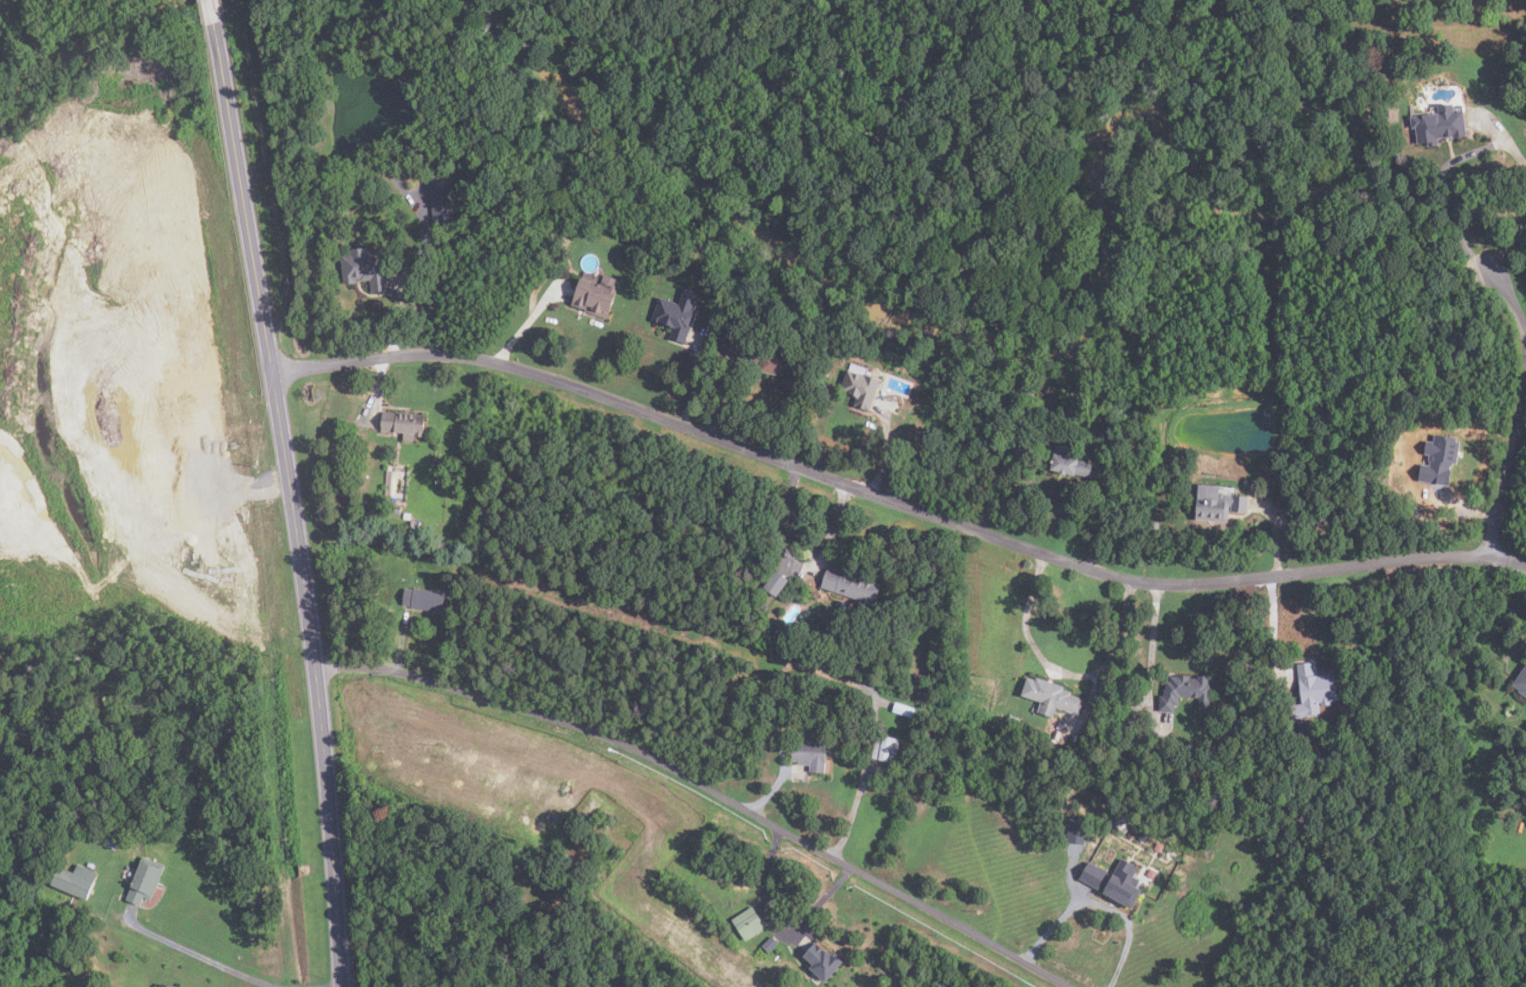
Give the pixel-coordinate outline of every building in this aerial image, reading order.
[(1465,111),(1455,112),(1454,104),(1438,105),(1439,108),(1431,108),(1431,112),(1411,113),(1412,129),(1416,128),(1418,144),(1428,144),(1428,146),(1438,145),(1438,138),(1467,136),(1465,111)] [(431,189),(432,228),(453,227),(451,181),(433,182),(433,189),(431,189)] [(546,214),(534,208),(529,219),(540,225),(546,214)] [(385,251),(367,252),(367,249),(349,250),(349,255),(341,255),(343,286),(356,285),(356,282),(369,281),(370,293),(388,292),(385,251)] [(607,319),(617,291),(615,287),(617,280),(604,275),(600,285),(581,278),(571,306),(607,319)] [(684,343),(694,311),(692,310),(697,293),(683,289),(678,304),(658,297),(650,321),(668,327),(666,331),(670,333),(669,338),(684,343)] [(803,362),(750,350),(746,366),(760,369),(759,372),(785,378),(786,374),(799,377),(803,362)] [(855,406),(869,411),(880,381),(849,369),(841,391),(853,396),(853,397),(858,399),(855,406)] [(424,414),(382,411),(381,430),(403,431),(402,439),(413,440),(414,435),(423,435),(424,414)] [(1445,490),(1413,486),(1415,467),(1425,468),(1426,458),(1421,457),(1422,445),(1429,446),(1429,439),(1456,442),(1453,469),(1447,468),(1445,490)] [(998,453),(991,450),(995,442),(1001,445),(998,453)] [(1091,478),(1093,467),(1078,464),(1080,456),(1074,455),(1075,448),(1066,446),(1066,444),(1057,442),(1051,469),(1091,478)] [(1196,518),(1228,521),(1229,510),(1247,512),(1249,495),(1220,492),(1220,484),(1199,483),(1196,518)] [(1276,511),(1276,503),(1287,503),(1287,511),(1276,511)] [(409,520),(416,521),(415,529),(408,528),(409,520)] [(803,562),(794,555),(785,566),(795,573),(803,562)] [(873,604),(880,582),(827,566),(821,588),(873,604)] [(789,579),(777,596),(763,586),(776,569),(789,579)] [(402,603),(410,605),(410,608),(444,613),(448,592),(414,587),(413,589),(405,587),(402,603)] [(765,610),(768,605),(761,600),(758,606),(765,610)] [(1335,672),(1313,675),(1312,662),(1297,663),(1302,703),(1291,704),(1293,718),(1318,715),(1318,712),(1321,712),(1320,702),(1322,702),(1322,705),(1331,704),(1331,700),(1339,699),(1335,672)] [(1512,684),(1520,689),(1518,691),(1525,697),(1525,664),(1512,684)] [(1159,710),(1175,711),(1175,704),(1179,704),(1180,697),(1199,697),(1199,710),(1209,710),(1210,675),(1198,674),(1198,677),(1192,677),(1192,684),(1189,684),(1190,675),(1176,674),(1176,671),(1166,671),(1166,688),(1164,688),(1163,694),(1160,694),(1159,710)] [(916,673),(914,686),(923,687),(925,675),(916,673)] [(1041,701),(1038,711),(1053,716),(1056,707),(1078,714),(1083,698),(1071,694),(1072,691),(1064,688),(1065,685),(1037,676),(1036,679),(1027,676),(1021,694),(1041,701)] [(916,707),(913,717),(892,711),(895,701),(916,707)] [(1019,717),(1017,726),(1008,723),(1010,715),(1019,717)] [(1309,723),(1310,734),(1299,735),(1298,725),(1309,723)] [(1059,740),(1052,737),(1055,729),(1062,732),(1059,740)] [(896,762),(901,738),(877,733),(872,757),(896,762)] [(809,772),(825,773),(826,742),(793,740),(792,760),(798,760),(798,763),(810,764),(809,772)] [(1317,757),(1336,754),(1337,765),(1319,768),(1317,757)] [(1520,772),(1511,782),(1504,776),(1513,766),(1520,772)] [(1245,786),(1251,800),(1261,795),(1255,782),(1245,786)] [(1087,818),(1084,844),(1067,842),(1070,816),(1087,818)] [(1140,839),(1144,831),(1150,834),(1145,842),(1140,839)] [(1143,889),(1140,887),(1142,883),(1140,882),(1141,880),(1136,877),(1138,874),(1135,872),(1138,867),(1122,859),(1104,892),(1133,908),(1143,889)] [(1108,871),(1089,860),(1080,878),(1098,888),(1108,871)] [(142,907),(125,900),(140,862),(159,870),(150,893),(148,892),(142,907)] [(86,900),(50,885),(58,867),(71,872),(75,863),(98,873),(86,900)] [(766,927),(752,906),(731,919),(746,941),(766,927)] [(771,935),(760,945),(768,953),(778,943),(771,935)] [(843,960),(834,953),(832,955),(815,940),(803,955),(813,964),(810,968),(826,981),(843,960)]
